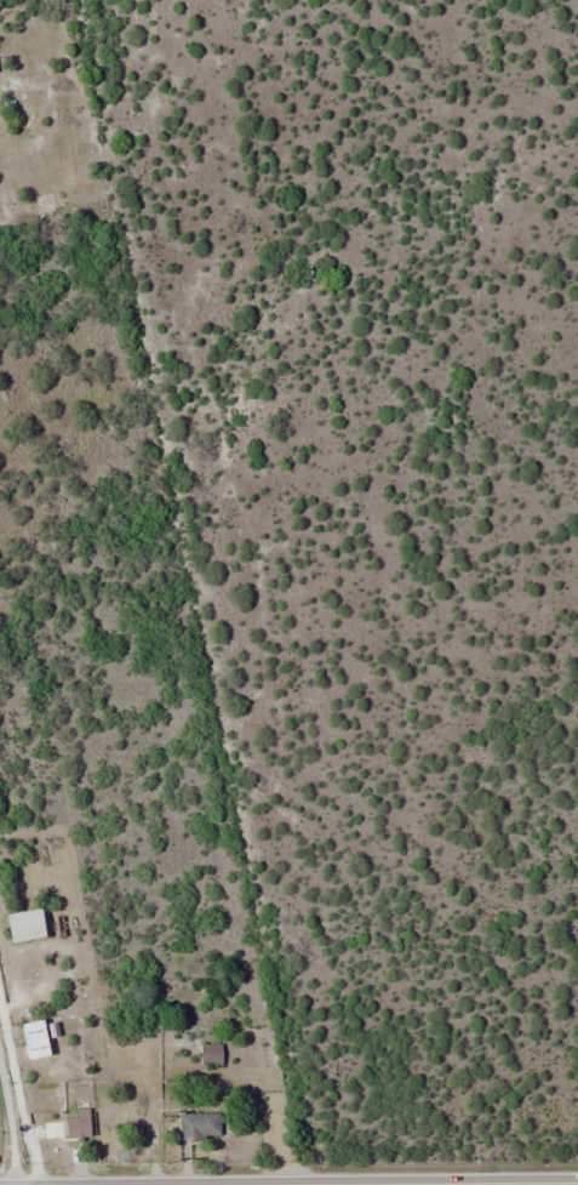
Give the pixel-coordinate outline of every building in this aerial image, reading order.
[(11,943),(46,939),(44,911),(9,914),(11,943)] [(51,1057),(45,1021),(23,1025),(29,1061),(51,1057)] [(221,1045),(202,1045),(202,1066),(221,1066),(221,1045)] [(220,1113),(179,1114),(179,1140),(220,1139),(220,1113)] [(66,1120),(66,1141),(90,1141),(90,1115),(79,1115),(79,1120),(66,1120)]
